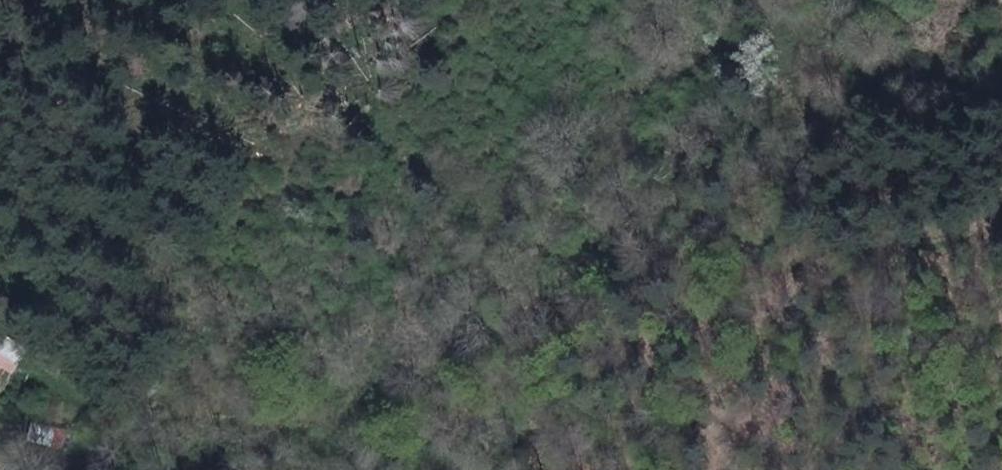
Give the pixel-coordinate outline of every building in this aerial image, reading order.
[(12,373),(23,355),(0,341),(0,366),(12,373)] [(33,450),(64,451),(64,429),(34,428),(33,450)]
